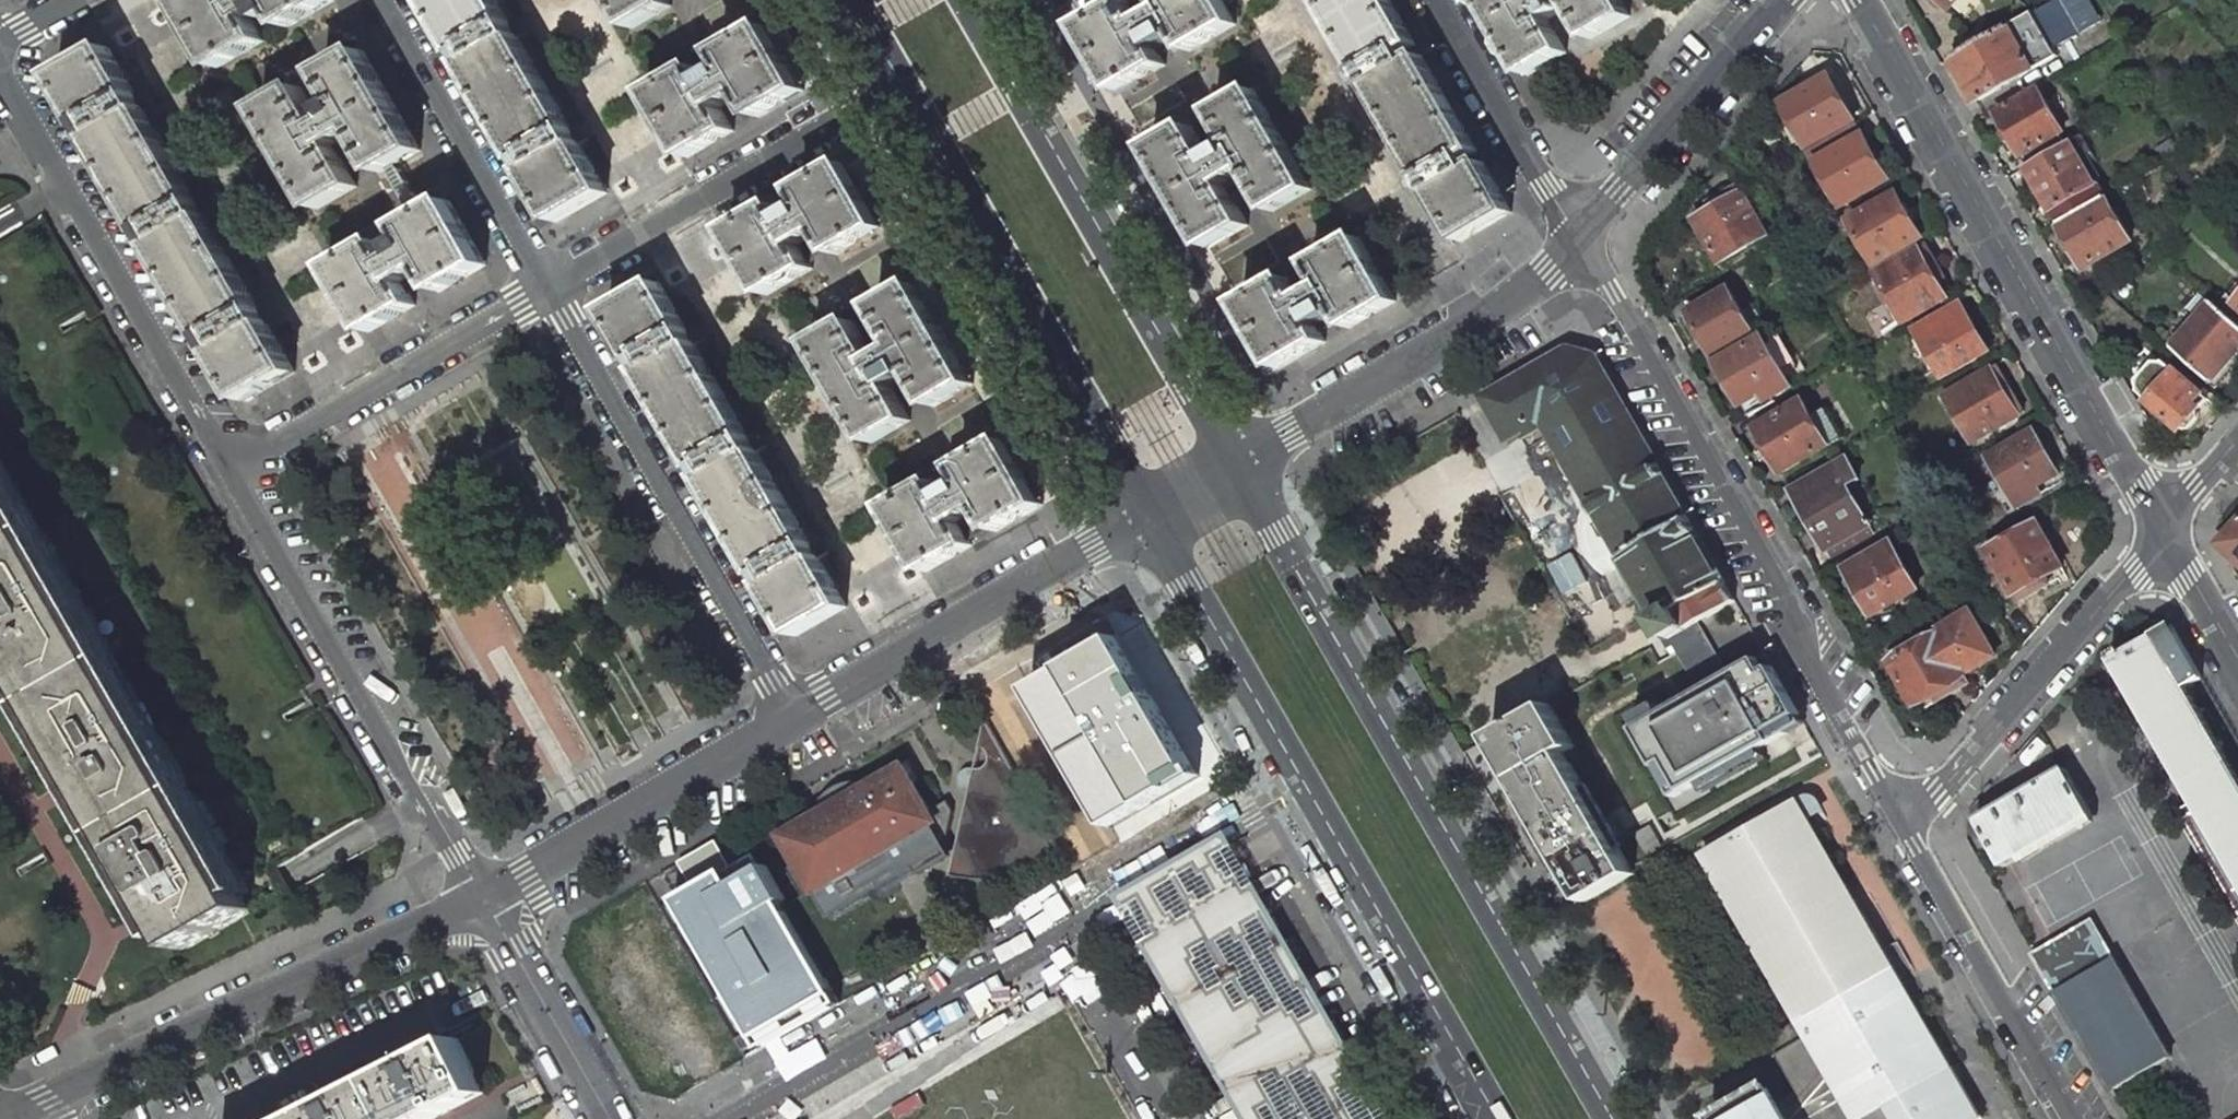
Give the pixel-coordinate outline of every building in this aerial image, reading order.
[(180,4),(217,68),(238,55),(235,50),(248,42),(251,48),(264,41),(250,18),(240,0),(187,0),(180,4)] [(250,18),(263,10),(268,19),(279,12),(287,27),(300,20),(297,14),(310,7),(313,12),(334,0),(240,0),(250,18)] [(441,22),(447,19),(455,33),(449,36),(460,54),(462,53),(468,63),(466,65),(476,83),(482,80),(490,94),(484,97),(503,129),(508,126),(516,140),(511,143),(521,161),(524,160),(530,171),(527,172),(538,190),(543,187),(551,201),(546,204),(556,222),(607,192),(597,174),(591,177),(583,164),(589,161),(580,144),(571,130),(562,114),(556,117),(548,103),(554,100),(535,67),(530,71),(522,57),(528,53),(518,37),(510,23),(501,7),(495,10),(489,0),(429,0),(441,22)] [(632,28),(672,6),(668,0),(615,0),(632,28)] [(1107,21),(1103,16),(1082,28),(1119,92),(1141,79),(1137,74),(1150,66),(1154,72),(1166,65),(1158,50),(1181,37),(1176,28),(1166,10),(1160,0),(1152,0),(1134,10),(1129,1),(1116,8),(1120,14),(1107,21)] [(1212,31),(1215,36),(1236,24),(1222,0),(1160,0),(1166,10),(1176,28),(1181,37),(1190,51),(1202,44),(1199,38),(1212,31)] [(1404,26),(1399,29),(1391,16),(1397,12),(1390,0),(1329,0),(1333,6),(1327,10),(1345,42),(1351,39),(1359,52),(1353,55),(1362,70),(1355,74),(1355,75),(1362,88),(1363,88),(1370,85),(1381,103),(1386,99),(1394,113),(1389,117),(1407,149),(1413,145),(1421,159),(1415,163),(1424,177),(1418,180),(1417,184),(1424,195),(1426,196),(1432,192),(1442,210),(1448,206),(1456,220),(1450,223),(1460,241),(1511,211),(1501,194),(1496,197),(1488,183),(1493,180),(1481,159),(1470,166),(1465,158),(1477,151),(1466,133),(1460,136),(1453,122),(1458,119),(1440,87),(1434,90),(1426,76),(1432,73),(1421,55),(1409,62),(1403,51),(1415,44),(1404,26)] [(1527,75),(1567,53),(1548,20),(1564,11),(1559,2),(1563,0),(1484,0),(1527,75)] [(1630,16),(1621,0),(1618,0),(1615,2),(1613,0),(1568,0),(1590,39),(1630,16)] [(1947,8),(1954,0),(1938,0),(1947,8)] [(2033,13),(2053,47),(2102,20),(2090,0),(2055,0),(2033,13)] [(2053,47),(2033,13),(1952,58),(1977,101),(2057,55),(2053,47)] [(519,18),(510,23),(518,37),(528,32),(519,18)] [(804,90),(768,26),(746,38),(750,44),(736,52),(733,46),(721,53),(725,60),(701,74),(711,90),(721,107),(744,94),(758,117),(770,110),(767,104),(780,97),(783,102),(804,90)] [(150,232),(156,243),(153,244),(164,262),(169,259),(177,273),(172,276),(190,308),(196,305),(204,319),(198,322),(209,341),(211,339),(217,350),(215,351),(225,369),(231,366),(239,380),(233,383),(243,401),(295,372),(285,354),(279,357),(271,343),(277,340),(267,323),(275,318),(267,304),(259,309),(250,293),(244,296),(236,282),(242,279),(223,247),(217,250),(209,236),(215,233),(205,216),(213,211),(205,198),(198,202),(188,186),(183,189),(174,175),(180,172),(162,140),(156,143),(148,129),(154,126),(144,109),(152,104),(144,91),(136,96),(127,79),(121,82),(113,68),(119,65),(108,47),(57,77),(67,94),(73,91),(81,105),(75,108),(86,127),(88,125),(94,136),(92,137),(102,155),(108,152),(116,166),(110,169),(129,202),(134,198),(142,212),(137,215),(147,234),(150,232)] [(421,150),(363,51),(324,73),(341,104),(332,110),(318,118),(324,128),(340,157),(351,151),(350,149),(363,142),(364,143),(381,173),(388,169),(398,163),(421,150)] [(672,81),(650,94),(687,158),(709,145),(705,140),(718,132),(722,138),(734,131),(721,107),(711,90),(701,74),(697,67),(685,74),(688,79),(675,87),(672,81)] [(1830,76),(1783,103),(1808,146),(1855,119),(1830,76)] [(300,87),(260,110),(270,126),(275,123),(284,138),(278,142),(299,177),(304,174),(313,189),(308,192),(317,209),(357,186),(340,157),(324,128),(318,118),(300,87)] [(2070,142),(2039,88),(1996,113),(2027,167),(2070,142)] [(1191,126),(1152,148),(1209,248),(1249,225),(1232,197),(1256,183),(1272,212),(1311,189),(1301,172),(1296,176),(1287,160),(1293,157),(1272,122),(1267,125),(1258,110),(1264,107),(1254,90),(1215,112),(1238,153),(1230,158),(1225,149),(1210,158),(1191,126)] [(1857,122),(1810,149),(1817,162),(1864,134),(1857,122)] [(581,124),(571,130),(580,144),(589,139),(581,124)] [(1864,134),(1817,162),(1843,207),(1890,179),(1864,134)] [(2095,186),(2070,142),(2027,167),(2052,210),(2055,208),(2063,222),(2107,197),(2099,183),(2095,186)] [(862,240),(884,228),(847,164),(826,176),(829,182),(816,189),(813,184),(798,192),(806,206),(785,219),(807,257),(830,243),(837,255),(849,248),(846,242),(859,234),(862,240)] [(1740,186),(1693,213),(1721,262),(1768,235),(1740,186)] [(1898,193),(1850,220),(1876,264),(1924,237),(1898,193)] [(2132,240),(2107,197),(2063,222),(2060,224),(2085,268),(2132,240)] [(486,265),(450,201),(428,213),(431,219),(420,225),(418,226),(415,221),(403,228),(410,240),(400,246),(406,257),(392,264),(399,276),(402,282),(409,293),(420,287),(419,285),(432,278),(433,280),(439,292),(452,285),(457,284),(462,281),(465,277),(486,265)] [(751,219),(730,231),(766,295),(788,283),(785,277),(798,270),(801,275),(813,268),(807,257),(785,219),(777,204),(764,212),(767,217),(754,225),(751,219)] [(1396,301),(1359,237),(1338,250),(1341,255),(1327,263),(1324,257),(1312,264),(1318,274),(1294,288),(1288,278),(1277,285),(1280,291),(1267,298),(1263,292),(1242,305),(1279,369),(1326,342),(1317,327),(1341,314),(1349,328),(1361,321),(1358,315),(1371,308),(1375,313),(1396,301)] [(399,276),(392,264),(379,241),(366,248),(370,254),(357,262),(353,256),(332,268),(369,332),(390,320),(387,314),(400,307),(403,312),(416,305),(409,293),(402,282),(399,276)] [(1928,245),(1879,273),(1907,321),(1948,297),(1934,271),(1940,268),(1928,245)] [(670,300),(660,283),(609,312),(619,330),(624,327),(632,340),(627,344),(637,362),(640,361),(646,371),(643,372),(654,390),(660,387),(667,401),(662,404),(680,437),(686,433),(694,447),(688,450),(699,469),(701,467),(707,478),(705,479),(715,497),(721,494),(729,508),(724,511),(742,543),(748,540),(756,554),(750,557),(761,575),(763,574),(769,584),(767,586),(777,604),(783,601),(791,615),(785,618),(795,636),(847,606),(837,588),(831,592),(823,578),(829,575),(819,558),(811,544),(801,528),(796,531),(788,517),(793,514),(775,482),(769,485),(761,471),(767,468),(757,451),(749,437),(740,421),(734,424),(726,411),(732,407),(713,375),(707,378),(699,364),(705,361),(696,345),(687,331),(678,314),(672,317),(664,304),(670,300)] [(974,384),(916,284),(877,307),(892,334),(869,347),(892,388),(915,374),(934,406),(974,384)] [(1729,289),(1689,312),(1714,355),(1754,332),(1729,289)] [(2235,302),(2230,297),(2222,306),(2237,321),(2237,298),(2235,302)] [(2214,299),(2172,347),(2210,382),(2237,350),(2237,321),(2222,306),(2214,299)] [(1961,304),(1915,331),(1942,377),(1988,351),(1961,304)] [(853,320),(814,343),(823,360),(829,357),(838,372),(832,375),(852,410),(858,407),(867,422),(861,426),(871,443),(910,420),(892,388),(869,347),(853,320)] [(697,325),(687,331),(696,345),(705,340),(697,325)] [(1718,362),(1749,416),(1776,400),(1774,397),(1793,386),(1764,336),(1718,362)] [(1698,622),(1736,600),(1595,356),(1568,349),(1535,368),(1530,397),(1670,639),(1698,622)] [(1993,370),(1947,396),(1972,441),(2018,414),(1993,370)] [(2209,399),(2176,371),(2167,381),(2163,377),(2158,383),(2150,376),(2137,391),(2182,429),(2183,428),(2190,427),(2199,417),(2198,410),(2209,399)] [(1802,401),(1756,427),(1782,472),(1842,438),(1826,409),(1811,418),(1802,401)] [(2035,430),(1991,457),(2019,507),(2039,495),(2036,487),(2059,473),(2035,430)] [(759,432),(749,437),(757,451),(767,446),(759,432)] [(1043,505),(1006,441),(959,467),(968,482),(944,496),(966,534),(990,520),(996,532),(1009,524),(1005,519),(1018,511),(1022,517),(1043,505)] [(1503,490),(1525,480),(1511,447),(1489,457),(1503,490)] [(1849,458),(1792,490),(1826,549),(1827,549),(1832,557),(1875,533),(1870,525),(1871,524),(1849,485),(1860,479),(1849,458)] [(0,472),(0,635),(10,652),(85,782),(163,912),(182,950),(253,910),(0,472)] [(910,496),(889,508),(926,572),(947,560),(944,554),(957,547),(960,552),(973,545),(966,534),(944,496),(936,481),(923,488),(927,494),(914,501),(910,496)] [(2038,522),(1990,549),(2019,601),(2039,590),(2036,583),(2063,568),(2038,522)] [(2219,543),(2237,561),(2237,522),(2219,543)] [(820,539),(811,544),(819,558),(829,553),(820,539)] [(1892,542),(1847,568),(1873,615),(1918,589),(1892,542)] [(1939,634),(1891,662),(1916,705),(1944,689),(1948,695),(1969,683),(1964,673),(1995,655),(1970,611),(1937,630),(1939,634)] [(1109,616),(1016,665),(1105,830),(1197,781),(1109,616)] [(1698,622),(1670,639),(1678,653),(1700,691),(1729,675),(1698,622)] [(2112,660),(2199,810),(2190,815),(2234,892),(2237,889),(2237,778),(2185,686),(2202,677),(2172,625),(2124,652),(2122,648),(2111,654),(2114,659),(2112,660)] [(1767,657),(1639,729),(1678,798),(1806,726),(1767,657)] [(1552,707),(1491,738),(1586,902),(1635,873),(1631,866),(1570,761),(1565,752),(1575,746),(1552,707)] [(1053,838),(985,720),(979,746),(975,768),(972,768),(970,768),(968,768),(967,769),(964,771),(962,772),(961,774),(960,776),(959,779),(959,782),(959,784),(960,786),(962,788),(963,790),(964,791),(966,792),(967,793),(969,794),(955,865),(952,876),(968,878),(978,879),(992,879),(1004,878),(1014,876),(1025,874),(1040,869),(1050,865),(1064,859),(1053,838)] [(905,766),(784,836),(832,919),(918,871),(921,876),(944,863),(954,811),(949,801),(931,812),(905,766)] [(2066,768),(1977,819),(2004,867),(2093,816),(2066,768)] [(1703,854),(1799,1020),(1827,1068),(1857,1118),(1863,1118),(1936,1077),(1946,1071),(1952,1068),(1798,800),(1703,854)] [(1117,895),(1138,931),(1246,1118),(1390,1118),(1226,832),(1117,895)] [(813,991),(819,984),(776,906),(781,903),(761,867),(751,873),(743,860),(674,899),(741,1015),(754,1009),(763,1011),(772,1010),(781,1009),(791,1007),(799,1003),(807,997),(813,991)] [(2092,920),(2034,954),(2056,993),(2115,959),(2092,920)] [(2115,959),(2056,993),(2113,1090),(2171,1057),(2115,959)] [(1779,1104),(1788,1118),(1857,1118),(1827,1068),(1799,1020),(1775,1034),(1771,1043),(1772,1048),(1778,1058),(1798,1093),(1779,1104)] [(757,1045),(750,1033),(740,1039),(747,1051),(757,1045)] [(375,1080),(395,1118),(434,1118),(486,1093),(458,1038),(375,1080)] [(1945,1094),(1956,1088),(1946,1071),(1936,1077),(1863,1118),(1960,1118),(1945,1094)] [(298,1118),(395,1118),(375,1080),(298,1118)] [(1779,1104),(1771,1089),(1760,1092),(1737,1103),(1718,1118),(1788,1118),(1779,1104)]
